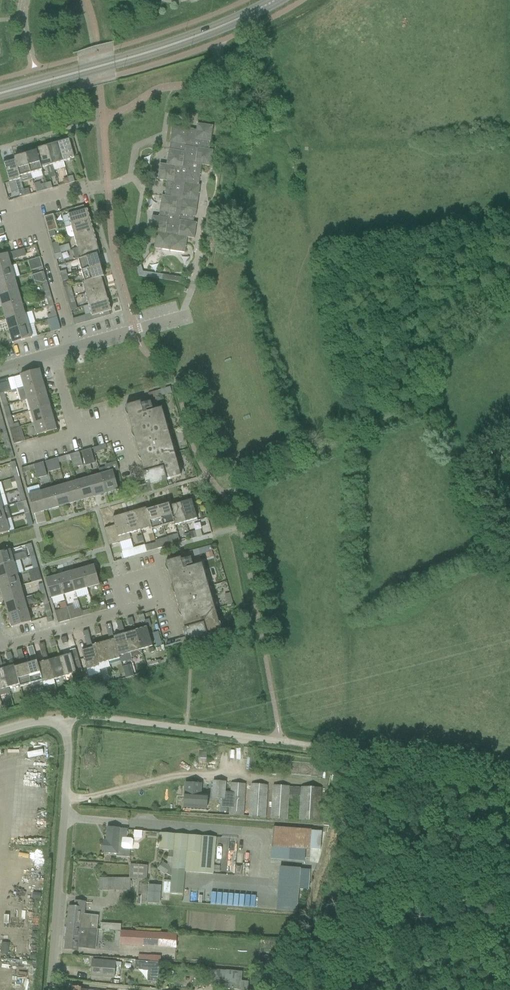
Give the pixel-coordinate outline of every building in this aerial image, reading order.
[(196,131),(180,128),(172,127),(170,143),(169,150),(166,166),(160,165),(157,180),(167,182),(165,189),(166,189),(165,197),(162,196),(159,212),(159,218),(152,217),(149,233),(156,234),(153,249),(185,254),(187,238),(194,239),(197,223),(193,223),(194,217),(196,217),(200,186),(199,186),(202,166),(211,167),(214,151),(209,150),(210,143),(211,143),(213,127),(197,124),(196,131)] [(69,139),(64,141),(58,143),(58,145),(64,162),(74,159),(69,139)] [(64,162),(58,145),(58,143),(47,146),(47,148),(52,165),(64,162)] [(52,165),(47,148),(47,146),(35,149),(36,151),(42,171),(42,169),(52,165)] [(42,171),(36,151),(25,155),(31,174),(42,171)] [(31,174),(25,155),(14,158),(15,160),(20,177),(28,175),(30,180),(32,179),(31,174)] [(9,159),(3,161),(9,182),(12,193),(18,191),(18,192),(19,192),(20,198),(26,196),(24,190),(22,183),(20,177),(15,160),(14,158),(14,159),(10,160),(9,159)] [(84,206),(66,211),(71,226),(90,221),(87,209),(85,210),(84,206)] [(53,215),(44,218),(48,233),(54,231),(58,230),(53,215)] [(93,232),(92,227),(90,221),(71,226),(65,228),(67,235),(68,236),(71,238),(74,237),(74,238),(93,232)] [(96,243),(93,232),(74,238),(77,248),(77,249),(96,243)] [(100,255),(98,250),(96,243),(77,249),(77,248),(72,250),(75,261),(78,260),(97,255),(98,255),(100,255)] [(11,266),(8,254),(0,256),(0,269),(11,266)] [(101,266),(99,261),(98,255),(97,255),(78,260),(82,271),(101,266)] [(42,266),(40,258),(28,261),(31,271),(43,268),(42,266)] [(11,266),(0,269),(0,282),(15,278),(11,266)] [(104,277),(102,272),(101,266),(82,271),(85,282),(82,283),(104,277)] [(139,277),(180,283),(181,278),(143,273),(140,266),(136,267),(139,277)] [(44,272),(32,276),(35,285),(42,283),(47,281),(44,272)] [(104,277),(82,283),(85,294),(104,289),(103,284),(106,284),(104,277)] [(15,278),(0,282),(0,295),(18,290),(15,278)] [(89,305),(107,300),(104,289),(85,294),(89,305)] [(18,290),(0,295),(0,301),(2,307),(21,302),(18,290)] [(111,311),(107,300),(89,305),(91,314),(83,316),(85,323),(110,316),(109,312),(111,311)] [(25,314),(21,302),(2,307),(5,319),(25,314)] [(28,326),(25,314),(5,319),(9,331),(28,326)] [(47,320),(50,333),(60,330),(57,317),(47,320)] [(32,338),(28,326),(9,331),(12,344),(32,338)] [(20,375),(23,387),(43,382),(40,370),(20,375)] [(0,381),(0,390),(10,387),(7,379),(7,378),(0,381)] [(47,394),(43,382),(23,387),(27,399),(47,394)] [(50,406),(47,394),(27,399),(30,411),(50,406)] [(180,475),(167,427),(161,408),(153,410),(150,401),(140,404),(140,402),(125,406),(144,474),(146,479),(150,477),(152,483),(180,475)] [(53,417),(50,406),(30,411),(33,423),(53,417)] [(57,430),(53,417),(33,423),(37,436),(57,430)] [(22,441),(18,428),(18,427),(14,428),(10,430),(14,444),(22,441)] [(106,449),(105,445),(105,444),(92,448),(94,453),(106,449)] [(81,451),(85,466),(95,464),(90,448),(81,451)] [(69,455),(73,469),(82,466),(78,452),(69,455)] [(60,469),(59,463),(58,463),(57,458),(45,461),(48,473),(60,469)] [(42,462),(33,465),(34,469),(37,478),(46,476),(42,462)] [(112,471),(107,472),(106,467),(99,469),(100,474),(106,494),(118,490),(112,471)] [(106,494),(100,474),(88,477),(94,497),(106,494)] [(21,485),(19,477),(14,478),(10,479),(11,483),(16,482),(17,486),(21,485)] [(94,497),(88,477),(76,481),(82,501),(94,497)] [(82,501),(76,481),(64,484),(70,504),(82,501)] [(70,504),(64,484),(52,488),(58,507),(70,504)] [(58,507),(52,488),(41,491),(46,511),(58,507)] [(46,511),(41,491),(29,494),(34,514),(46,511)] [(180,502),(181,505),(186,522),(197,519),(191,499),(180,502)] [(169,505),(170,508),(174,523),(173,523),(174,525),(186,522),(181,505),(180,502),(169,505)] [(170,508),(169,505),(168,503),(157,506),(163,526),(173,523),(174,523),(170,508)] [(2,507),(0,508),(0,521),(5,519),(10,518),(7,506),(2,507)] [(151,527),(151,529),(163,526),(157,506),(146,510),(147,512),(151,527)] [(135,511),(135,513),(140,530),(151,527),(147,512),(146,510),(146,507),(135,511)] [(123,514),(124,516),(129,533),(140,530),(135,513),(135,511),(123,514)] [(129,533),(124,516),(123,514),(112,517),(114,525),(103,528),(108,545),(130,539),(128,533),(129,533)] [(5,519),(0,521),(0,534),(9,532),(5,519)] [(10,550),(10,549),(0,552),(0,565),(13,561),(10,550)] [(128,557),(127,550),(122,552),(122,553),(120,553),(122,559),(128,557)] [(221,631),(207,583),(201,563),(193,566),(190,557),(181,560),(180,557),(165,562),(184,630),(185,629),(186,634),(191,633),(193,639),(221,631)] [(13,561),(0,565),(0,579),(17,574),(13,561)] [(94,565),(81,569),(87,588),(99,585),(98,582),(95,571),(94,565)] [(40,576),(38,568),(33,569),(28,571),(30,578),(40,576)] [(87,588),(81,569),(69,572),(75,592),(87,588)] [(75,592),(69,572),(57,575),(63,595),(75,592)] [(17,574),(0,579),(0,589),(1,592),(20,586),(17,574)] [(63,595),(57,575),(45,579),(50,598),(63,595)] [(24,598),(20,586),(1,592),(4,603),(24,598)] [(229,593),(224,595),(227,606),(233,604),(229,593)] [(27,610),(24,598),(4,603),(8,615),(27,610)] [(80,612),(81,612),(80,608),(74,609),(73,606),(66,608),(70,620),(82,617),(80,612)] [(70,620),(66,608),(54,611),(58,624),(70,620)] [(31,622),(27,610),(8,615),(11,627),(31,622)] [(131,658),(124,633),(121,621),(115,622),(119,635),(113,637),(112,637),(119,658),(120,658),(121,663),(132,660),(131,658)] [(109,640),(103,642),(108,661),(109,661),(119,658),(112,637),(113,637),(111,630),(109,624),(104,625),(109,640)] [(146,627),(135,630),(141,650),(152,646),(146,627)] [(97,665),(92,648),(91,645),(87,630),(82,632),(87,649),(81,651),(86,670),(98,667),(97,664),(97,665)] [(141,650),(135,630),(124,633),(131,658),(142,655),(141,650)] [(103,642),(91,645),(92,648),(97,665),(97,664),(108,661),(103,642)] [(54,679),(48,660),(45,649),(43,643),(38,644),(43,662),(37,663),(43,682),(54,679)] [(31,662),(25,664),(31,683),(32,689),(44,686),(43,682),(37,663),(32,646),(27,647),(31,662)] [(31,683),(25,664),(21,649),(16,651),(20,665),(14,667),(19,685),(19,687),(31,683)] [(70,654),(59,657),(65,676),(75,673),(77,677),(83,675),(78,660),(75,649),(70,651),(70,654)] [(65,676),(59,657),(48,660),(54,679),(65,676)] [(14,667),(14,665),(3,668),(8,688),(19,685),(14,667)] [(3,668),(0,669),(0,695),(9,692),(8,688),(3,668)] [(32,757),(49,753),(48,748),(31,752),(32,757)] [(212,795),(212,799),(222,799),(221,807),(230,808),(229,816),(243,817),(245,784),(231,783),(231,792),(225,792),(225,783),(213,782),(212,795)] [(185,790),(184,807),(206,808),(207,795),(200,794),(201,784),(185,783),(185,784),(185,790)] [(251,785),(249,817),(265,818),(267,786),(251,785)] [(272,794),(270,819),(287,820),(288,799),(288,795),(292,795),(300,796),(298,820),(319,822),(320,803),(321,789),(272,786),(272,794)] [(329,795),(337,797),(340,788),(331,786),(329,795)] [(272,847),(271,859),(288,860),(289,848),(320,851),(321,831),(311,830),(274,827),(272,847)] [(102,853),(117,854),(116,857),(129,858),(130,850),(132,849),(133,841),(131,839),(126,839),(127,830),(107,828),(106,841),(103,841),(102,853)] [(160,834),(159,851),(169,852),(168,858),(173,858),(172,868),(170,868),(166,874),(171,877),(171,881),(163,881),(162,893),(170,893),(170,894),(182,895),(184,872),(212,875),(215,839),(160,834)] [(163,863),(159,870),(166,875),(166,874),(170,868),(168,867),(163,863)] [(280,867),(277,909),(297,911),(300,869),(280,867)] [(99,890),(130,891),(130,879),(99,878),(99,890)] [(159,904),(161,886),(148,885),(147,903),(159,904)] [(213,905),(259,906),(259,893),(214,892),(213,905)] [(97,930),(98,916),(84,915),(85,903),(75,902),(75,907),(69,907),(67,928),(80,929),(90,930),(97,930)] [(78,950),(78,947),(95,949),(97,930),(90,930),(80,929),(67,928),(64,949),(78,950)] [(159,934),(130,932),(130,946),(158,948),(159,934)] [(115,961),(92,959),(91,976),(114,978),(115,961)] [(135,962),(135,968),(139,969),(139,971),(150,971),(149,982),(158,983),(159,972),(160,964),(135,962)] [(207,986),(215,987),(215,986),(226,986),(225,989),(235,989),(247,989),(248,983),(241,982),(242,973),(208,970),(207,986)]
